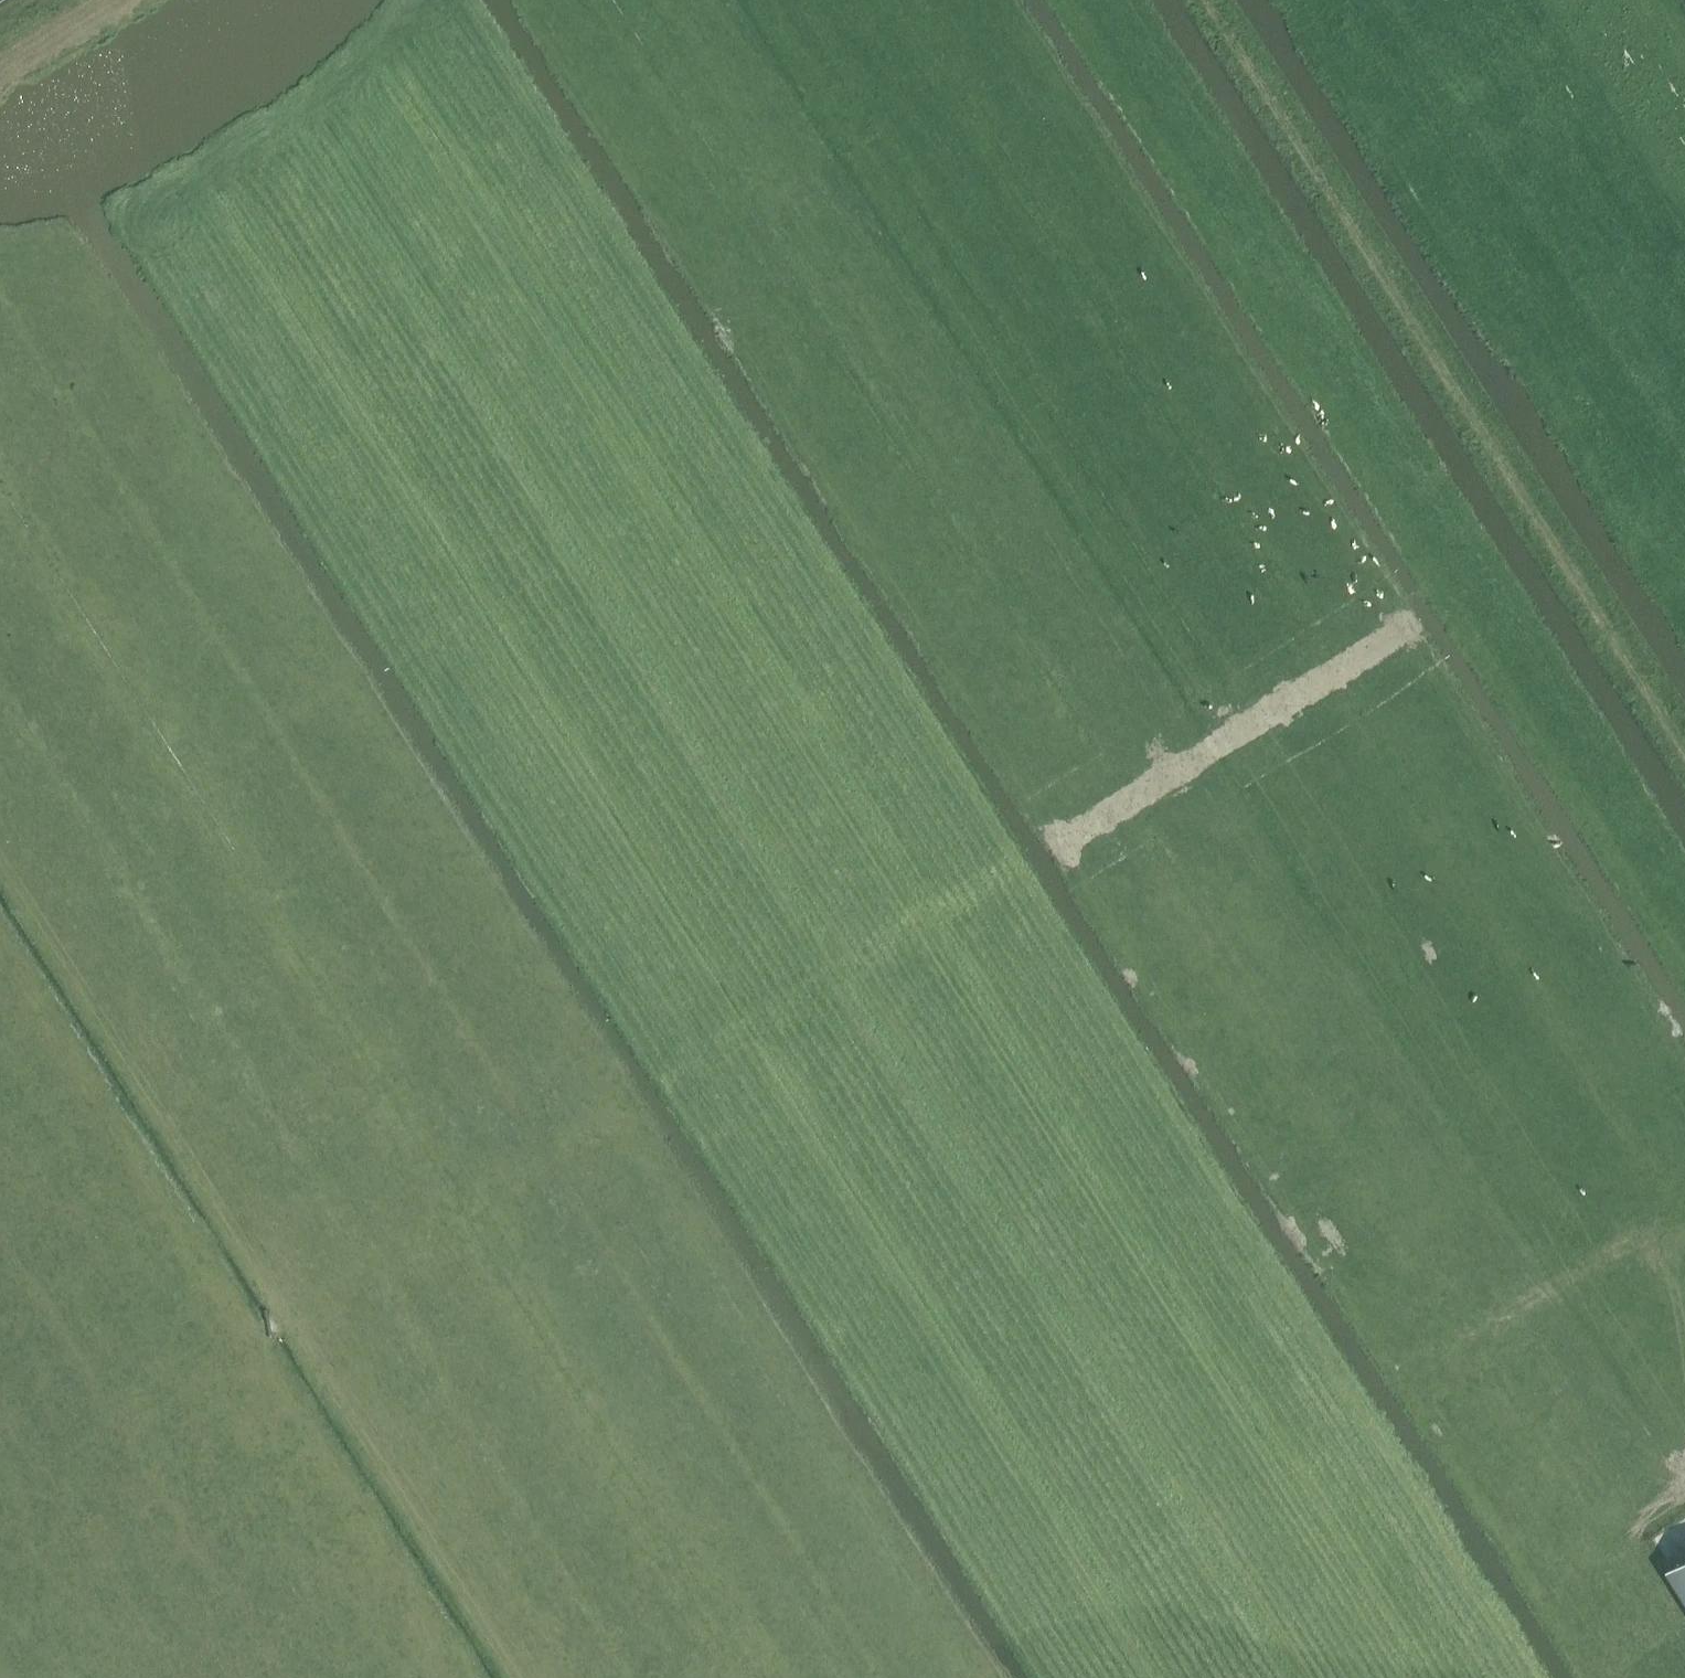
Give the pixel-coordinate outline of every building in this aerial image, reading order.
[(1669,1565),(1684,1591),(1684,1555),(1669,1565)]
